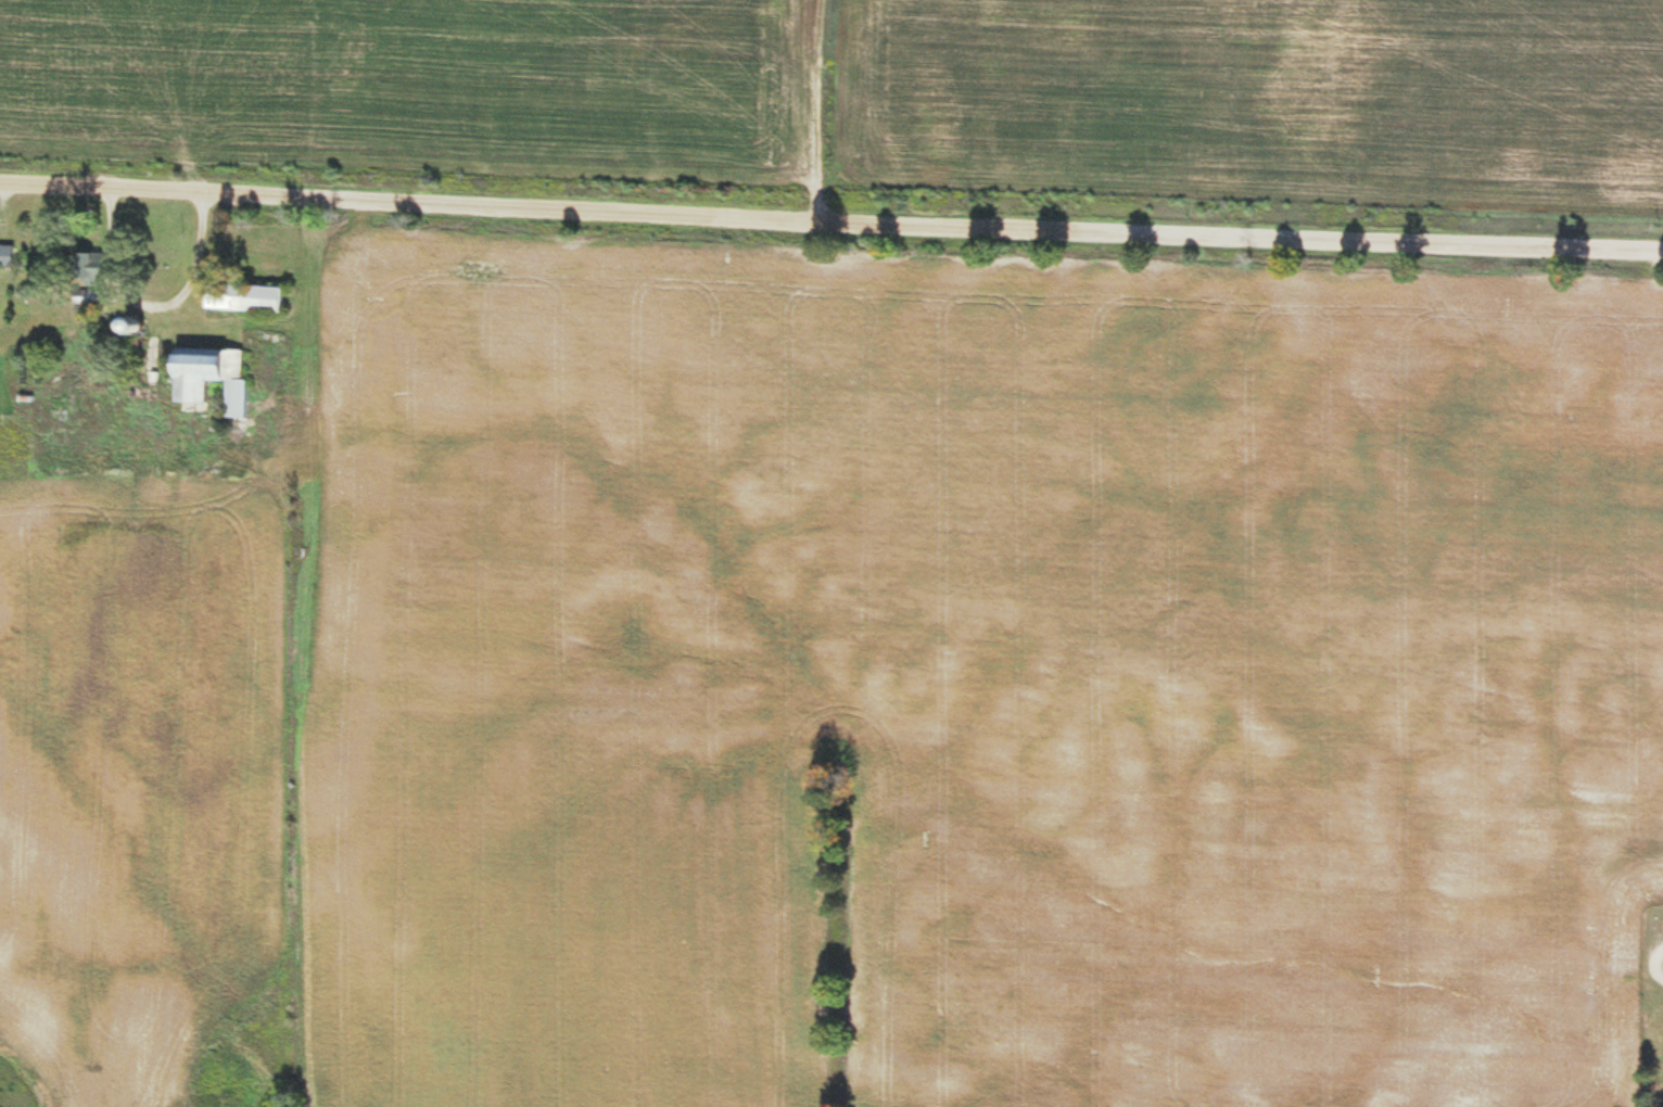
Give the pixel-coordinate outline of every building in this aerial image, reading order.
[(13,267),(13,246),(0,246),(0,267),(13,267)] [(71,287),(101,287),(101,254),(71,254),(71,287)] [(283,288),(205,284),(204,310),(281,315),(283,288)] [(143,333),(143,319),(111,319),(111,333),(143,333)] [(242,351),(169,350),(169,403),(204,404),(204,382),(225,382),(225,419),(246,419),(247,381),(241,381),(242,351)]
